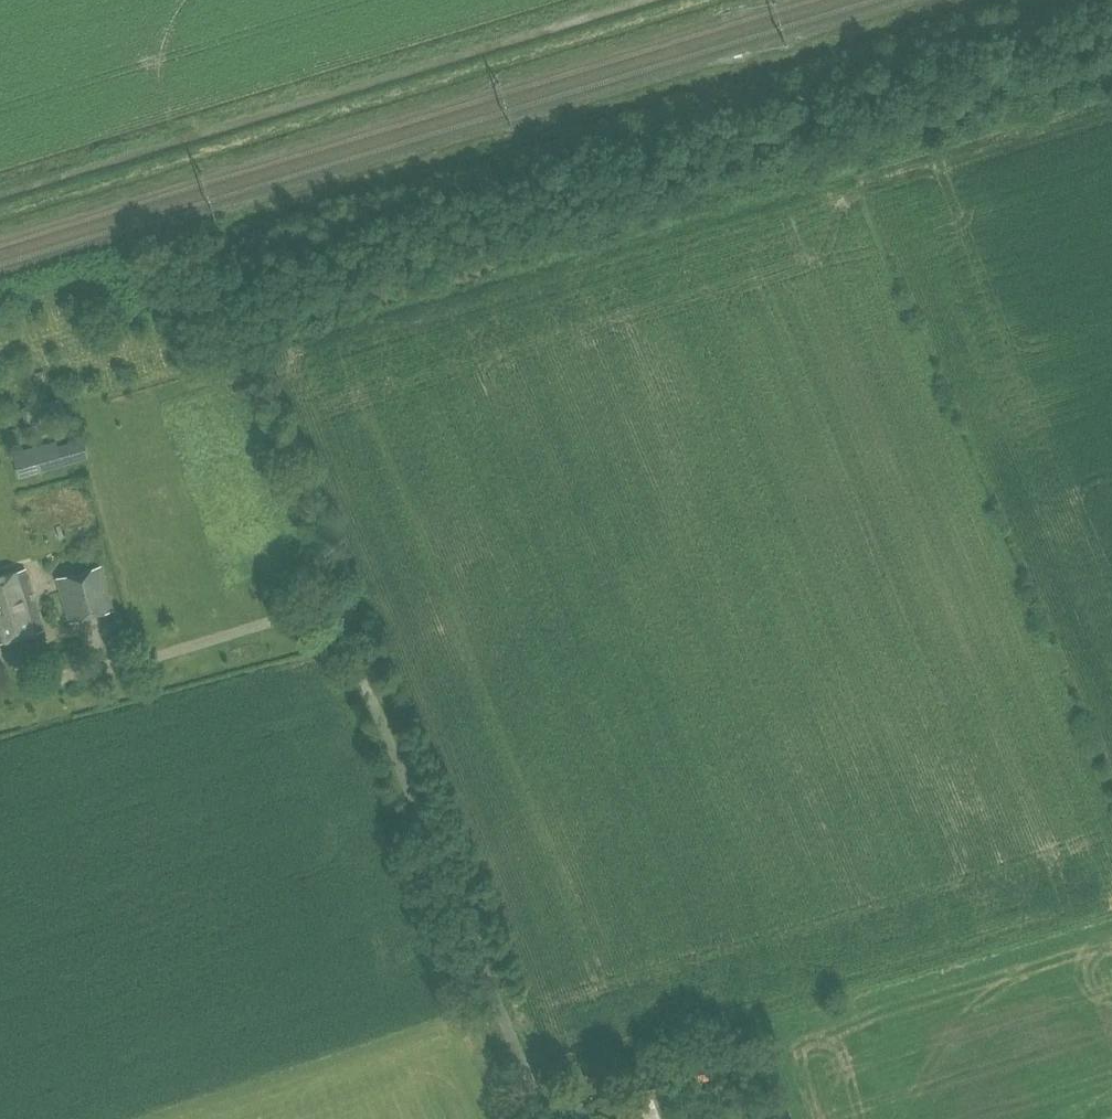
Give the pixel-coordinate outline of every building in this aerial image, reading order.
[(19,478),(88,457),(83,438),(57,446),(55,440),(11,453),(19,478)] [(102,566),(58,577),(69,622),(114,611),(102,566)] [(44,630),(25,568),(0,575),(0,644),(44,630)] [(635,1104),(641,1118),(659,1118),(651,1098),(635,1104)]
